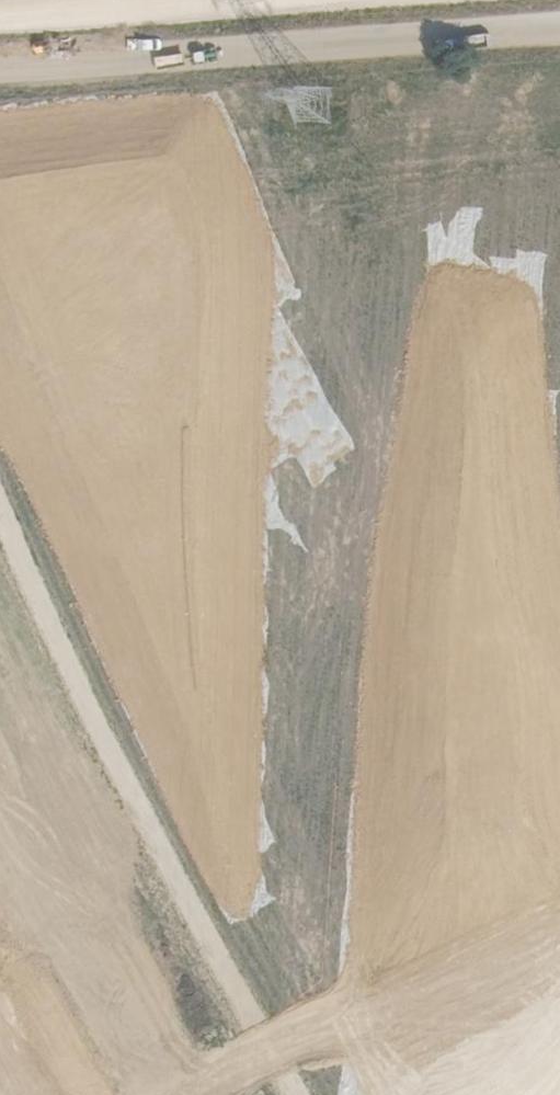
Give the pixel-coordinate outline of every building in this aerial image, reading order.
[(333,93),(298,92),(297,129),(331,130),(333,93)]
